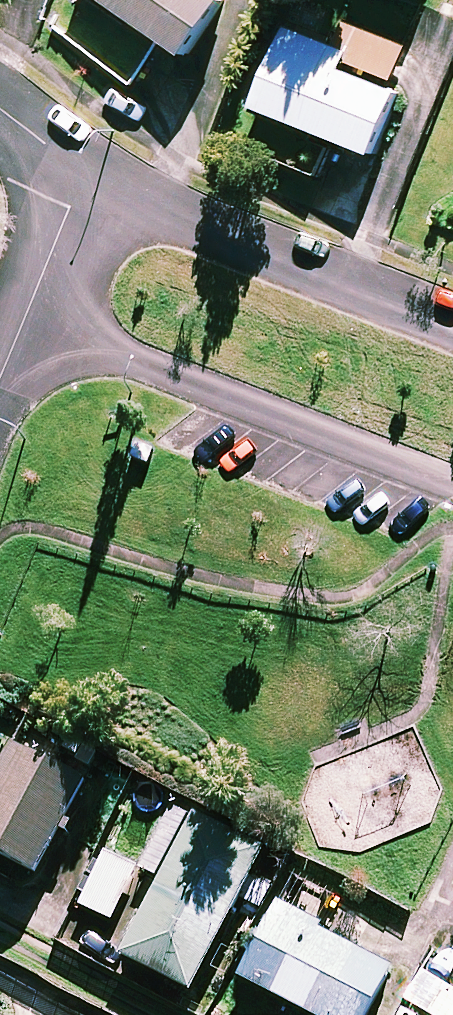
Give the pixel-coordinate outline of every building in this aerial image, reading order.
[(184,54),(219,0),(101,0),(184,54)] [(384,88),(403,42),(341,17),(329,47),(281,27),(250,105),(369,152),(393,92),(384,88)] [(10,743),(0,762),(0,856),(32,873),(82,782),(10,743)] [(258,849),(190,813),(117,953),(186,988),(258,849)] [(135,868),(103,852),(77,904),(109,920),(135,868)] [(271,906),(234,975),(309,1014),(362,1014),(387,968),(271,906)] [(430,948),(399,996),(429,1014),(452,1014),(452,962),(430,948)]
